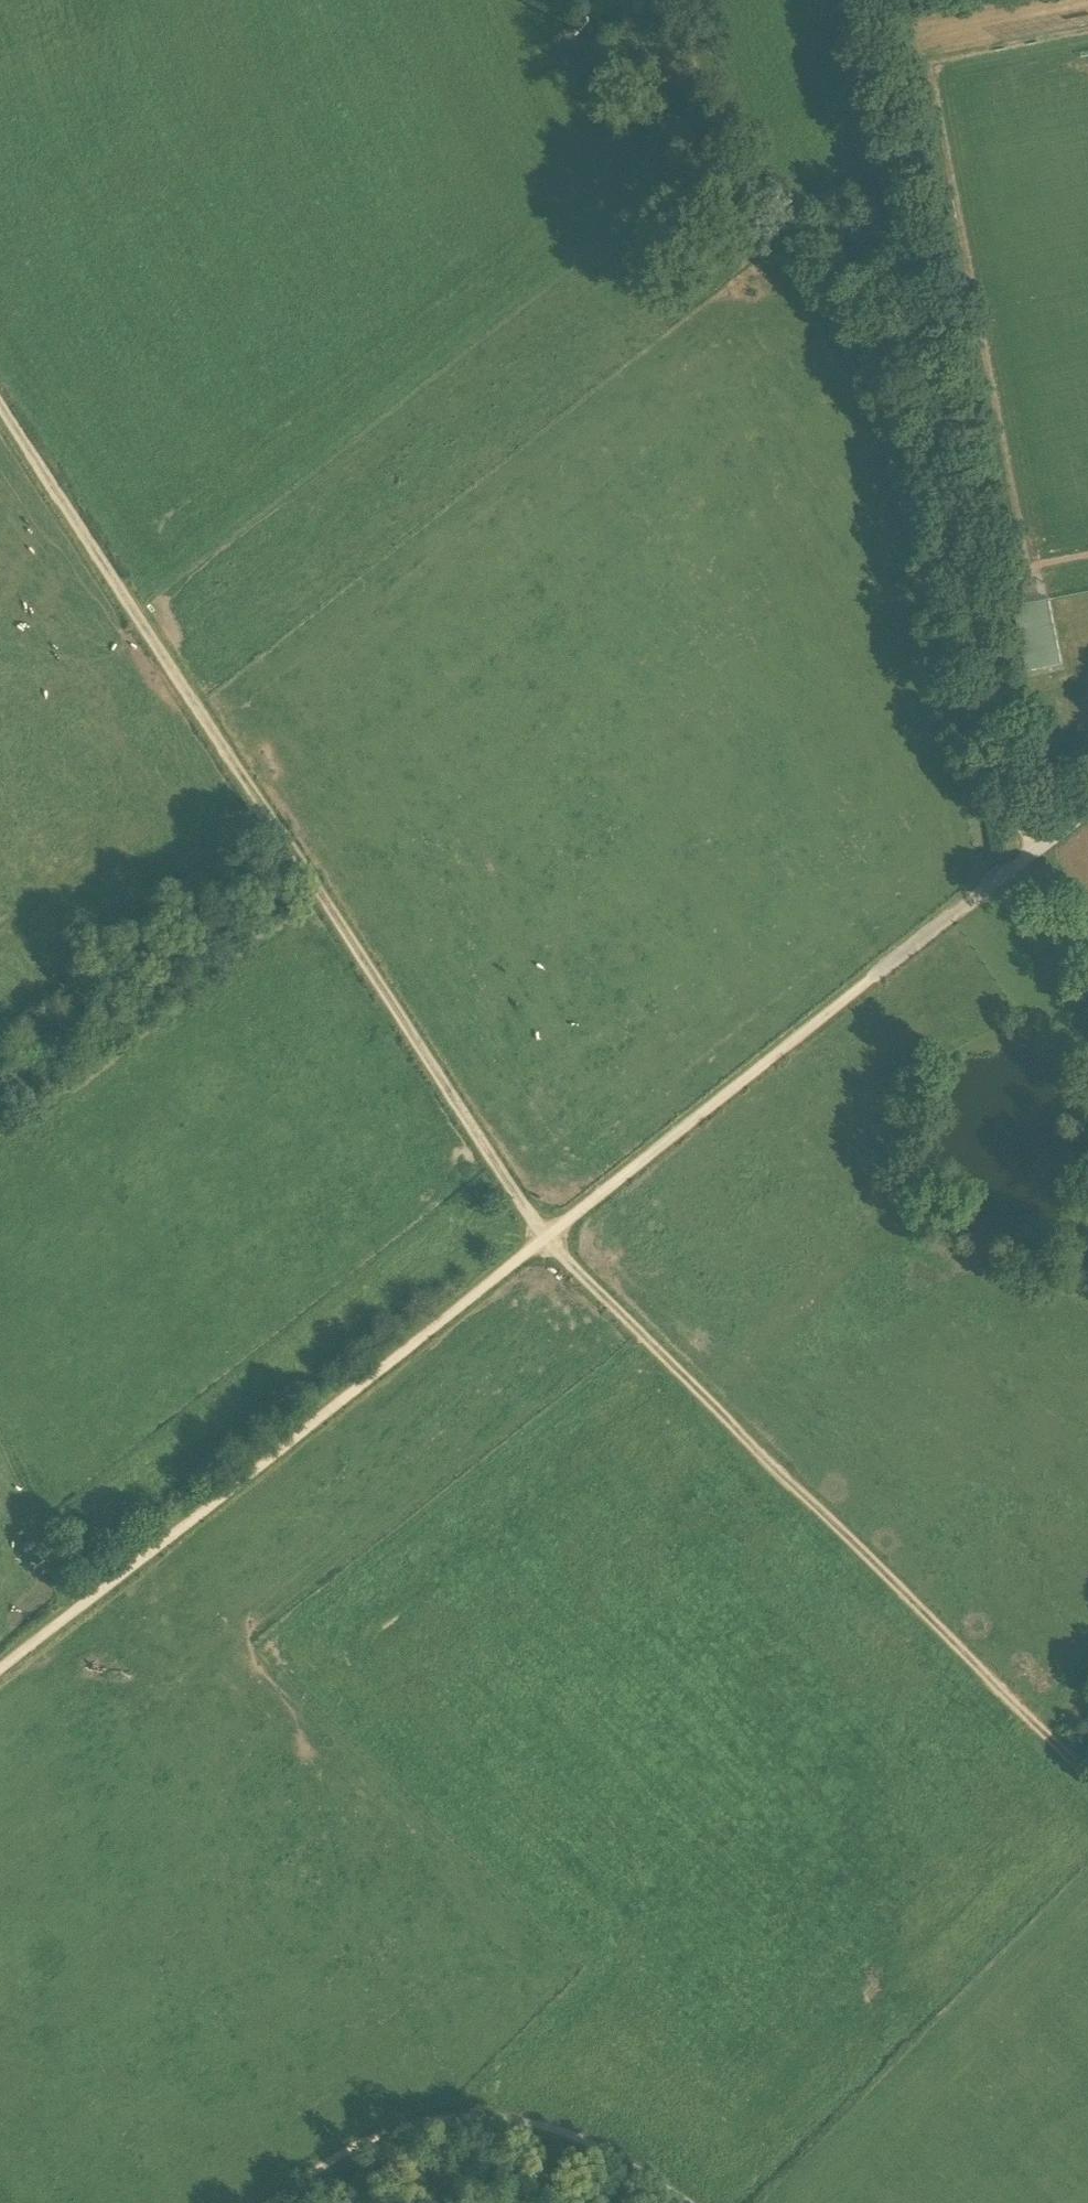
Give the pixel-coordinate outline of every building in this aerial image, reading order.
[(1040,599),(1008,605),(1021,669),(1052,663),(1040,599)]
